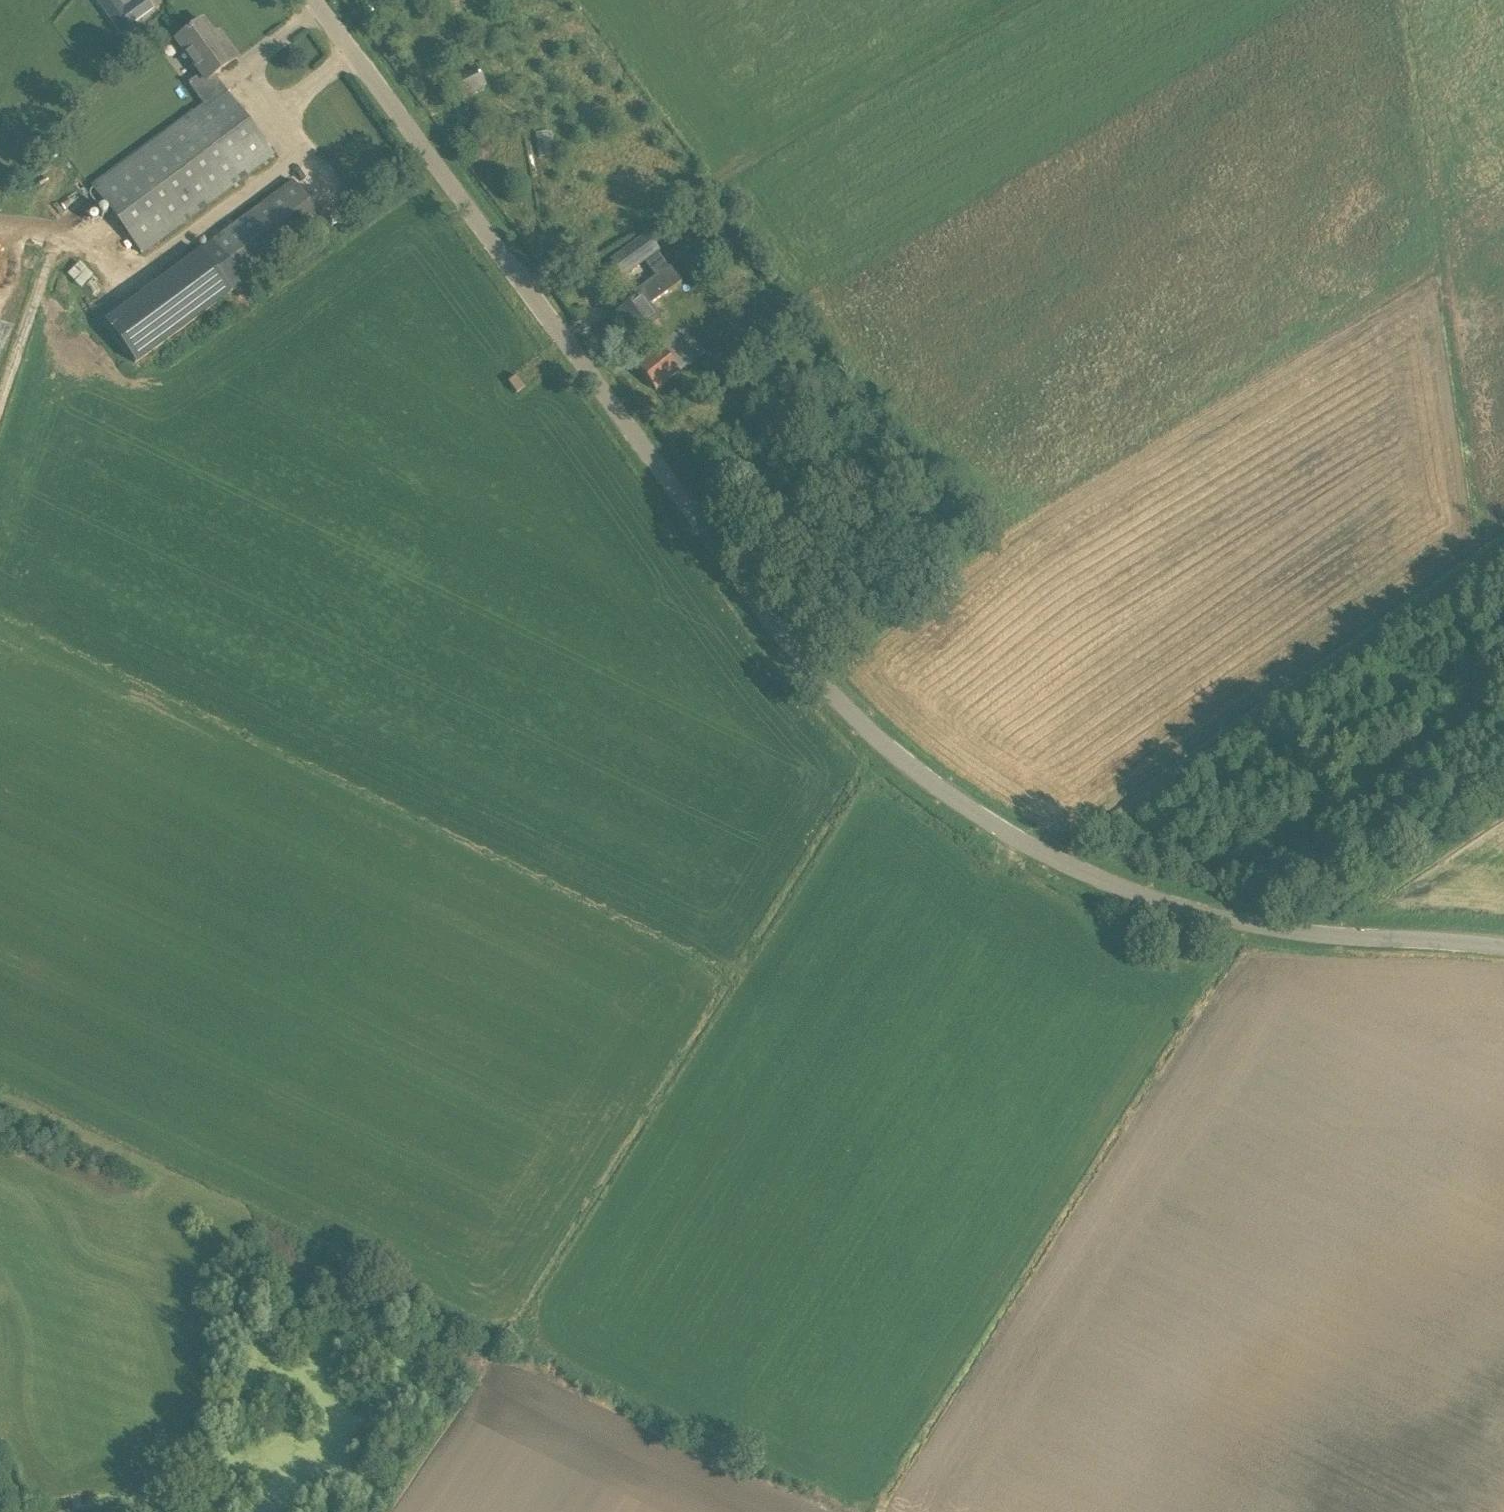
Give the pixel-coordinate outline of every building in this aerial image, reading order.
[(147,0),(135,0),(124,8),(118,0),(96,0),(96,1),(124,40),(138,28),(135,24),(154,10),(147,0)] [(220,44),(204,21),(176,41),(200,74),(188,83),(204,105),(225,90),(215,76),(238,58),(225,41),(220,44)] [(453,79),(463,98),(485,87),(475,67),(453,79)] [(225,90),(204,105),(91,187),(139,253),(274,155),(225,90)] [(324,223),(294,182),(201,251),(231,292),(324,223)] [(658,251),(647,235),(611,261),(622,277),(644,261),(655,277),(634,292),(638,299),(615,316),(634,341),(658,323),(647,307),(681,283),(670,267),(668,268),(656,252),(658,251)] [(671,336),(655,348),(633,366),(655,393),(692,362),(671,336)] [(516,394),(525,388),(516,376),(508,382),(516,394)]
